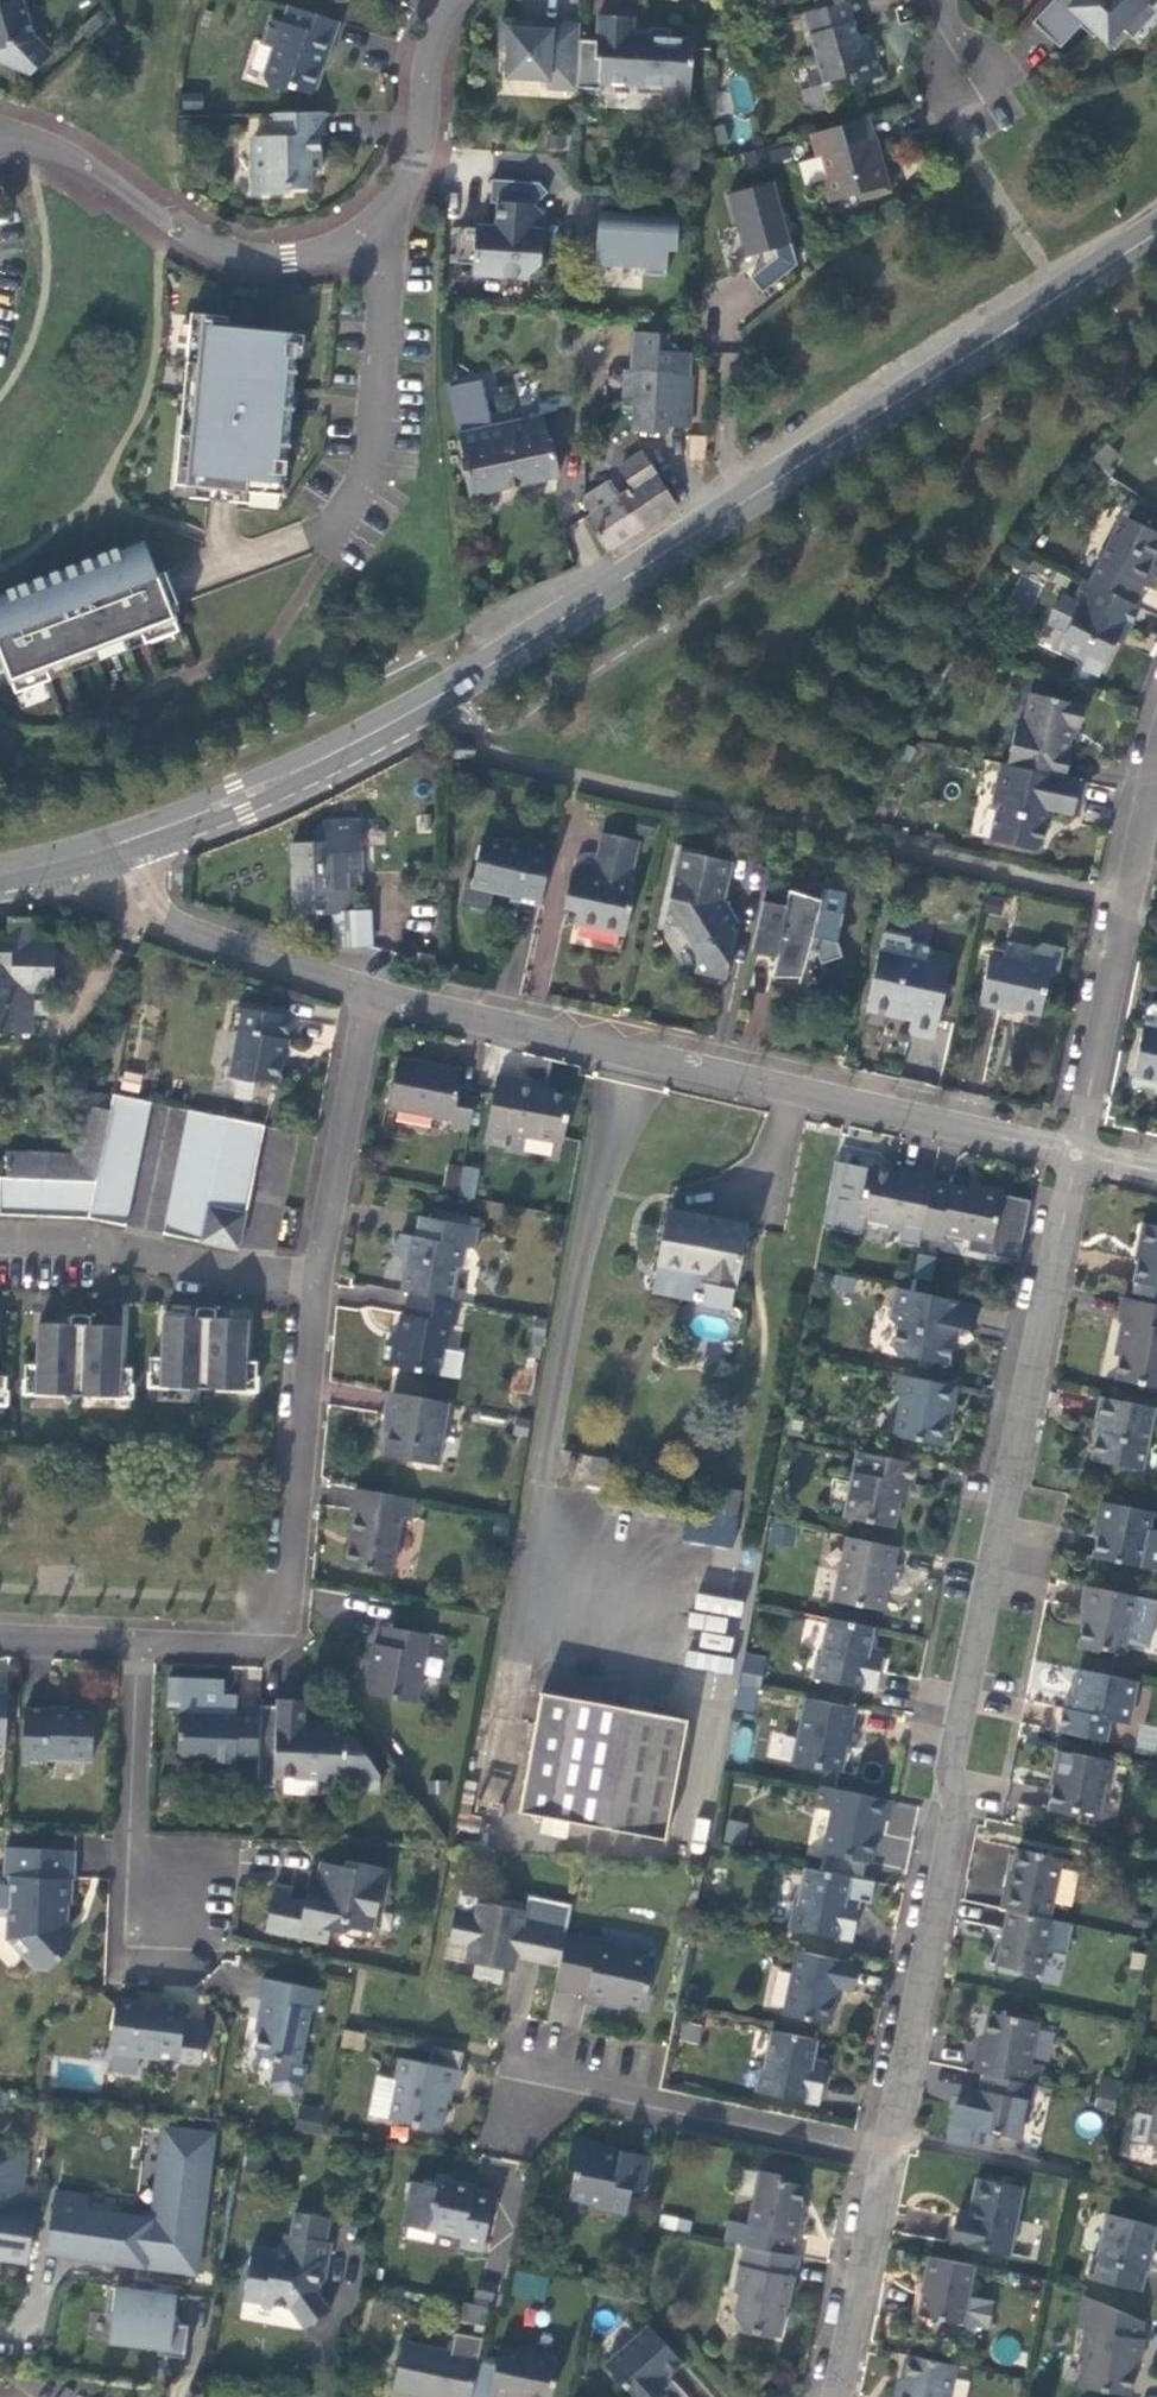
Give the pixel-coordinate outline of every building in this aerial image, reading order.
[(53,53),(37,36),(35,36),(24,0),(0,0),(0,63),(30,75),(53,53)] [(819,9),(848,1),(853,0),(816,0),(819,9)] [(1129,35),(1121,27),(1145,1),(1146,0),(1053,0),(1032,23),(1060,48),(1084,22),(1115,50),(1129,35)] [(848,1),(819,9),(805,12),(824,83),(850,76),(853,85),(883,77),(875,49),(867,51),(863,35),(858,37),(848,1)] [(1145,1),(1121,27),(1129,35),(1133,37),(1156,12),(1145,1)] [(288,6),(282,23),(288,24),(294,8),(288,6)] [(288,24),(282,23),(270,19),(263,42),(273,45),(263,77),(269,87),(287,93),(289,88),(309,95),(316,92),(323,70),(320,69),(324,57),(328,59),(339,22),(294,8),(288,24)] [(579,39),(577,87),(600,88),(601,82),(637,84),(637,92),(661,94),(660,100),(690,102),(694,38),(671,37),(672,28),(650,27),(649,36),(633,35),(634,17),(599,15),(597,40),(579,39)] [(580,23),(551,22),(550,31),(536,30),(522,29),(522,20),(502,19),(500,49),(509,49),(507,76),(548,78),(547,87),(576,89),(577,87),(579,39),(580,23)] [(537,21),(536,30),(550,31),(551,22),(537,21)] [(320,170),(319,134),(324,134),(323,113),(274,114),(274,137),(253,137),(254,194),(287,194),(287,189),(310,188),(309,171),(320,170)] [(871,118),(849,124),(854,143),(871,139),(876,138),(871,118)] [(854,143),(849,124),(811,135),(817,157),(822,156),(827,174),(823,180),(829,202),(858,195),(859,200),(891,192),(883,165),(878,166),(871,139),(854,143)] [(699,168),(701,146),(674,144),(672,167),(699,168)] [(544,214),(535,205),(548,192),(540,182),(493,180),(491,203),(498,203),(496,225),(490,225),(482,233),(478,228),(458,227),(455,263),(473,264),(473,275),(529,278),(529,276),(541,265),(544,214)] [(751,278),(763,293),(798,265),(774,182),(729,195),(746,257),(775,249),(777,257),(751,278)] [(644,223),(636,223),(637,215),(599,212),(598,234),(593,233),(591,265),(644,269),(643,275),(667,277),(669,250),(678,251),(680,217),(655,216),(655,220),(644,220),(644,223)] [(192,313),(187,362),(196,364),(189,436),(180,435),(175,485),(174,497),(208,499),(237,502),(281,506),(282,494),(297,335),(226,328),(227,316),(192,313)] [(668,416),(690,418),(692,376),(692,372),(694,353),(668,352),(669,334),(634,332),(631,370),(625,369),(623,397),(635,398),(633,432),(667,434),(667,427),(668,416)] [(187,362),(180,435),(189,436),(196,364),(187,362)] [(466,459),(463,460),(470,494),(558,477),(550,442),(547,442),(543,415),(494,424),(484,379),(451,385),(466,459)] [(689,428),(690,418),(668,416),(667,427),(689,428)] [(591,514),(586,517),(608,551),(678,505),(642,451),(621,466),(620,469),(631,487),(620,495),(611,481),(609,482),(584,499),(583,503),(591,514)] [(1090,583),(1135,604),(1145,585),(1156,591),(1156,588),(1156,567),(1152,564),(1156,553),(1156,533),(1123,516),(1090,583)] [(49,678),(45,665),(125,634),(130,647),(178,629),(169,606),(177,603),(166,573),(165,570),(157,574),(149,553),(144,540),(0,596),(0,670),(6,668),(15,691),(49,678)] [(1135,604),(1090,583),(1085,580),(1074,602),(1063,596),(1050,623),(1067,632),(1063,641),(1066,651),(1087,660),(1089,655),(1106,664),(1124,627),(1129,629),(1140,607),(1135,604)] [(49,678),(130,647),(125,634),(45,665),(49,678)] [(1101,675),(1106,664),(1089,655),(1087,660),(1083,667),(1101,675)] [(1008,765),(1066,778),(1070,757),(1067,756),(1073,728),(1080,730),(1085,705),(1031,693),(1025,720),(1016,726),(1008,765)] [(1066,778),(1008,765),(1001,764),(993,801),(998,808),(990,840),(1035,850),(1042,846),(1050,811),(1079,817),(1087,783),(1066,778)] [(314,843),(291,844),(293,914),(333,914),(334,947),(370,945),(369,912),(353,912),(352,890),(348,890),(347,874),(362,874),(360,820),(325,821),(313,830),(314,843)] [(629,888),(639,841),(601,833),(594,864),(582,862),(572,868),(566,895),(577,912),(574,925),(624,936),(634,895),(629,888)] [(472,885),(517,895),(516,901),(540,906),(553,847),(529,841),(527,848),(482,838),(472,885)] [(732,862),(680,850),(664,923),(683,928),(699,953),(695,972),(726,979),(736,934),(731,927),(738,922),(724,900),(732,862)] [(841,912),(844,899),(820,895),(820,899),(789,890),(788,895),(786,905),(786,906),(763,901),(752,952),(776,957),(775,963),(773,972),(771,978),(801,978),(803,973),(805,968),(806,963),(807,961),(819,955),(822,963),(842,956),(837,941),(843,912),(841,912)] [(36,917),(11,917),(10,933),(0,932),(0,1034),(1,1034),(4,1031),(4,1028),(33,1029),(34,980),(45,980),(46,946),(36,946),(36,917)] [(908,954),(902,958),(879,953),(867,1004),(896,1010),(897,1004),(914,1009),(908,1031),(935,1038),(953,957),(927,951),(926,958),(908,954)] [(990,955),(979,1003),(1001,1008),(1001,1006),(1041,1015),(1051,968),(990,955)] [(1145,1026),(1156,1029),(1156,1004),(1154,1003),(1148,1007),(1145,1026)] [(265,1011),(238,1006),(225,1074),(277,1084),(290,1016),(265,1011)] [(1145,1026),(1143,1026),(1132,1082),(1156,1087),(1156,1029),(1145,1026)] [(451,1126),(470,1129),(477,1089),(458,1085),(462,1067),(433,1062),(399,1056),(390,1107),(452,1119),(451,1126)] [(499,1077),(488,1139),(507,1143),(510,1130),(565,1140),(573,1095),(541,1089),(519,1085),(520,1081),(499,1077)] [(235,1079),(231,1096),(251,1101),(255,1084),(235,1079)] [(8,1151),(7,1177),(95,1180),(110,1108),(105,1107),(108,1095),(90,1091),(88,1104),(83,1103),(76,1154),(8,1151)] [(7,1177),(1,1176),(0,1188),(0,1214),(87,1217),(126,1225),(151,1102),(113,1093),(110,1108),(95,1180),(7,1177)] [(189,1109),(165,1233),(239,1248),(264,1124),(189,1109)] [(449,1164),(444,1192),(457,1195),(462,1171),(463,1167),(449,1164)] [(849,1212),(923,1228),(933,1179),(934,1174),(915,1170),(913,1176),(892,1172),(869,1167),(863,1198),(852,1196),(849,1212)] [(462,1171),(457,1195),(472,1197),(476,1174),(462,1171)] [(963,1185),(933,1179),(923,1228),(922,1234),(942,1238),(944,1231),(992,1240),(1003,1189),(982,1184),(979,1188),(963,1185)] [(671,1210),(660,1265),(704,1274),(703,1281),(707,1282),(735,1286),(747,1224),(705,1217),(671,1210)] [(407,1262),(401,1290),(408,1291),(450,1299),(457,1266),(462,1262),(465,1243),(474,1245),(478,1225),(421,1215),(417,1235),(401,1231),(400,1241),(398,1250),(407,1262)] [(1134,1280),(1156,1284),(1156,1224),(1143,1221),(1138,1246),(1141,1246),(1134,1280)] [(916,1255),(914,1281),(933,1282),(935,1256),(916,1255)] [(704,1274),(660,1265),(655,1289),(703,1298),(707,1282),(703,1281),(704,1274)] [(973,1327),(978,1303),(910,1288),(897,1285),(891,1318),(896,1326),(892,1346),(895,1355),(947,1366),(952,1344),(956,1327),(965,1329),(973,1327)] [(454,1324),(459,1300),(450,1299),(408,1291),(404,1313),(400,1312),(397,1326),(395,1339),(387,1338),(382,1362),(437,1372),(442,1347),(445,1345),(450,1322),(454,1324)] [(1125,1296),(1120,1319),(1124,1320),(1121,1333),(1119,1341),(1125,1343),(1118,1377),(1156,1385),(1156,1303),(1125,1296)] [(151,1385),(256,1389),(257,1361),(245,1360),(246,1319),(212,1318),(213,1313),(207,1312),(202,1312),(201,1319),(165,1317),(163,1357),(152,1357),(151,1385)] [(26,1392),(133,1396),(134,1367),(122,1366),(124,1325),(88,1324),(89,1319),(82,1319),(76,1318),(76,1323),(41,1322),(39,1363),(27,1363),(26,1392)] [(7,1402),(8,1373),(0,1373),(0,1402),(7,1402)] [(953,1405),(957,1384),(901,1373),(897,1394),(903,1395),(895,1434),(942,1443),(947,1420),(950,1404),(953,1405)] [(439,1462),(449,1401),(389,1390),(385,1413),(390,1414),(387,1433),(384,1452),(439,1462)] [(1143,1467),(1156,1406),(1101,1395),(1096,1419),(1101,1420),(1098,1435),(1093,1457),(1143,1467)] [(912,1483),(916,1461),(859,1449),(845,1516),(895,1525),(900,1500),(903,1481),(912,1483)] [(735,1545),(740,1489),(694,1485),(688,1541),(735,1545)] [(411,1519),(415,1497),(357,1487),(353,1508),(356,1508),(352,1530),(346,1562),(392,1571),(402,1517),(411,1519)] [(1153,1510),(1106,1500),(1099,1532),(1095,1555),(1141,1564),(1156,1568),(1156,1529),(1149,1527),(1153,1510)] [(895,1563),(898,1546),(849,1536),(836,1600),(881,1609),(887,1583),(896,1585),(898,1574),(900,1564),(895,1563)] [(1124,1652),(1136,1595),(1086,1585),(1082,1606),(1087,1608),(1084,1623),(1079,1645),(1096,1649),(1103,1647),(1124,1652)] [(725,1651),(732,1615),(739,1617),(742,1602),(696,1592),(689,1627),(703,1630),(700,1646),(725,1651)] [(871,1647),(875,1625),(829,1616),(822,1650),(817,1654),(813,1677),(876,1689),(880,1669),(867,1667),(871,1647)] [(415,1701),(427,1633),(386,1626),(383,1643),(374,1642),(372,1653),(370,1666),(374,1667),(373,1676),(369,1677),(368,1687),(372,1693),(415,1701)] [(713,1649),(688,1644),(676,1707),(701,1712),(713,1649)] [(884,1649),(871,1647),(867,1667),(880,1669),(882,1659),(884,1649)] [(735,1708),(755,1711),(763,1654),(743,1651),(735,1708)] [(1127,1721),(1136,1679),(1080,1669),(1075,1695),(1072,1708),(1056,1704),(1051,1729),(1105,1740),(1110,1718),(1127,1721)] [(257,1768),(260,1712),(236,1711),(237,1700),(219,1699),(220,1684),(169,1682),(168,1709),(181,1709),(179,1750),(188,1759),(235,1761),(235,1767),(251,1768),(257,1768)] [(659,1713),(542,1690),(520,1810),(665,1838),(688,1718),(659,1713)] [(6,1747),(9,1692),(0,1691),(0,1747),(6,1747)] [(278,1703),(260,1703),(260,1712),(257,1768),(257,1779),(257,1785),(276,1785),(276,1775),(324,1777),(332,1788),(344,1788),(353,1780),(360,1788),(379,1789),(380,1772),(354,1736),(347,1736),(347,1728),(303,1726),(304,1699),(291,1698),(278,1697),(278,1703)] [(854,1725),(857,1708),(808,1697),(796,1761),(840,1770),(845,1745),(855,1747),(858,1735),(860,1726),(854,1725)] [(52,1708),(27,1706),(24,1760),(48,1761),(48,1756),(92,1758),(94,1711),(67,1710),(52,1710),(52,1708)] [(1136,1751),(1155,1753),(1156,1737),(1156,1726),(1139,1724),(1136,1751)] [(730,1756),(745,1760),(752,1729),(737,1725),(730,1756)] [(1111,1779),(1115,1760),(1058,1748),(1053,1771),(1056,1774),(1053,1789),(1049,1809),(1073,1814),(1081,1809),(1100,1812),(1105,1787),(1111,1779)] [(467,1779),(459,1824),(477,1828),(479,1817),(470,1815),(477,1781),(467,1779)] [(888,1820),(893,1799),(823,1785),(819,1805),(833,1809),(825,1851),(871,1861),(880,1818),(888,1820)] [(726,1820),(724,1843),(744,1845),(746,1822),(726,1820)] [(10,1917),(9,1939),(37,1969),(50,1970),(74,1948),(74,1935),(67,1927),(68,1903),(71,1904),(71,1893),(72,1879),(75,1879),(77,1851),(5,1848),(4,1876),(11,1877),(10,1917)] [(1007,1884),(1002,1906),(1009,1908),(1049,1917),(1062,1857),(1019,1848),(1013,1875),(1011,1885),(1007,1884)] [(272,1905),(267,1929),(328,1941),(331,1928),(342,1930),(354,1926),(374,1930),(380,1902),(385,1903),(390,1879),(381,1866),(364,1862),(362,1869),(321,1860),(318,1876),(315,1891),(308,1889),(305,1900),(290,1897),(293,1886),(276,1882),(272,1905)] [(848,1890),(852,1876),(806,1866),(799,1899),(795,1903),(791,1920),(853,1933),(858,1912),(844,1909),(848,1890)] [(311,1875),(308,1889),(315,1891),(318,1876),(311,1875)] [(11,1877),(4,1876),(0,1876),(0,1917),(10,1917),(11,1877)] [(862,1893),(848,1890),(844,1909),(858,1912),(859,1905),(862,1893)] [(513,1969),(516,1954),(522,1923),(525,1909),(493,1903),(492,1906),(480,1904),(478,1915),(455,1911),(450,1941),(471,1946),(468,1960),(477,1962),(474,1975),(490,1978),(501,1981),(504,1967),(513,1969)] [(1042,1972),(1054,1918),(1049,1917),(1009,1908),(1002,1939),(997,1963),(1042,1972)] [(516,1954),(540,1959),(546,1927),(522,1923),(516,1954)] [(540,1959),(561,1963),(568,1931),(546,1927),(540,1959)] [(588,1992),(587,1998),(597,2000),(608,2002),(609,1997),(643,2004),(653,1959),(599,1947),(601,1938),(568,1931),(561,1963),(557,1986),(588,1992)] [(856,1978),(859,1962),(797,1949),(785,2013),(830,2022),(839,1986),(854,1990),(856,1978)] [(764,2005),(782,2008),(789,1971),(771,1967),(764,2005)] [(322,1989),(264,1977),(261,1988),(259,1997),(263,1998),(259,2018),(262,2018),(256,2048),(261,2055),(279,2058),(274,2082),(279,2089),(296,2092),(303,2088),(308,2063),(301,2061),(312,2008),(318,2009),(322,1989)] [(553,2024),(576,2022),(574,1994),(552,1995),(553,2024)] [(111,2050),(201,2061),(205,2023),(184,2020),(186,2003),(172,2002),(161,2001),(161,2007),(116,2002),(111,2050)] [(978,2054),(975,2069),(984,2071),(1036,2082),(1040,2062),(1030,2060),(1037,2024),(990,2014),(985,2038),(982,2050),(978,2054)] [(679,2039),(699,2043),(703,2024),(682,2020),(679,2039)] [(364,2049),(367,2031),(345,2026),(341,2044),(364,2049)] [(814,2059),(818,2038),(773,2029),(766,2062),(761,2066),(756,2088),(819,2102),(823,2081),(810,2078),(814,2059)] [(430,2063),(460,2069),(464,2051),(434,2045),(430,2063)] [(430,2063),(399,2057),(395,2078),(398,2078),(390,2117),(442,2128),(447,2102),(451,2103),(454,2088),(459,2089),(463,2070),(460,2069),(430,2063)] [(827,2062),(814,2059),(810,2078),(823,2081),(825,2071),(827,2062)] [(970,2096),(968,2106),(951,2102),(944,2141),(990,2151),(995,2132),(1020,2137),(1028,2099),(1033,2100),(1036,2082),(984,2071),(981,2088),(972,2086),(970,2096)] [(1102,2078),(1098,2096),(1120,2101),(1124,2083),(1102,2078)] [(1155,2113),(1140,2110),(1135,2139),(1156,2144),(1156,2104),(1155,2113)] [(299,2107),(299,2132),(321,2132),(322,2107),(299,2107)] [(146,2214),(146,2219),(86,2212),(88,2198),(57,2194),(49,2249),(142,2261),(143,2259),(193,2265),(210,2135),(167,2129),(163,2168),(166,2168),(160,2216),(146,2214)] [(628,2209),(632,2188),(622,2186),(629,2151),(604,2146),(581,2141),(572,2146),(568,2167),(576,2169),(571,2194),(597,2199),(599,2203),(628,2209)] [(0,2151),(0,2256),(28,2261),(36,2207),(12,2203),(16,2180),(22,2181),(26,2155),(0,2151)] [(639,2153),(629,2151),(622,2186),(632,2188),(639,2153)] [(739,2222),(736,2242),(745,2244),(791,2253),(795,2235),(798,2234),(801,2223),(803,2212),(799,2211),(805,2184),(787,2181),(782,2174),(761,2170),(748,2224),(739,2222)] [(482,2250),(494,2192),(473,2187),(474,2184),(458,2180),(438,2176),(436,2185),(413,2180),(405,2223),(463,2236),(461,2246),(482,2250)] [(953,2241),(1004,2251),(1011,2253),(1024,2187),(1017,2186),(977,2178),(973,2203),(970,2217),(958,2215),(953,2241)] [(254,2244),(244,2297),(291,2306),(305,2326),(317,2318),(331,2308),(317,2288),(319,2279),(325,2280),(332,2242),(328,2239),(332,2216),(297,2210),(292,2233),(287,2232),(283,2249),(254,2244)] [(946,2240),(953,2241),(958,2215),(952,2213),(946,2240)] [(1148,2255),(1155,2224),(1110,2214),(1100,2254),(1094,2253),(1089,2276),(1140,2289),(1148,2255)] [(727,2225),(725,2239),(736,2242),(739,2222),(731,2220),(730,2226),(727,2225)] [(796,2275),(800,2255),(791,2253),(745,2244),(735,2290),(740,2295),(735,2316),(744,2327),(780,2334),(787,2300),(792,2274),(796,2275)] [(969,2295),(975,2264),(932,2255),(926,2280),(919,2313),(963,2322),(988,2325),(993,2300),(969,2295)] [(512,2297),(545,2300),(547,2275),(514,2272),(512,2297)] [(498,2281),(482,2278),(479,2294),(495,2298),(498,2281)] [(179,2293),(109,2284),(105,2313),(113,2313),(109,2341),(159,2347),(158,2354),(185,2357),(190,2325),(175,2322),(179,2293)] [(1140,2332),(1141,2318),(1080,2293),(1076,2325),(1082,2326),(1079,2353),(1083,2353),(1078,2383),(1129,2390),(1132,2365),(1131,2364),(1132,2355),(1140,2356),(1141,2346),(1143,2335),(1140,2332)] [(461,2323),(486,2325),(488,2305),(462,2303),(461,2323)] [(649,2324),(606,2363),(636,2396),(651,2396),(662,2387),(658,2383),(668,2374),(682,2361),(649,2324)] [(479,2356),(405,2340),(395,2388),(428,2395),(428,2393),(438,2395),(446,2396),(470,2396),(479,2356)] [(489,2396),(494,2396),(512,2396),(512,2395),(522,2396),(550,2396),(552,2396),(559,2360),(554,2354),(525,2348),(524,2351),(500,2346),(489,2396)] [(955,2363),(910,2354),(906,2373),(903,2388),(898,2388),(896,2396),(948,2396),(955,2363)]
